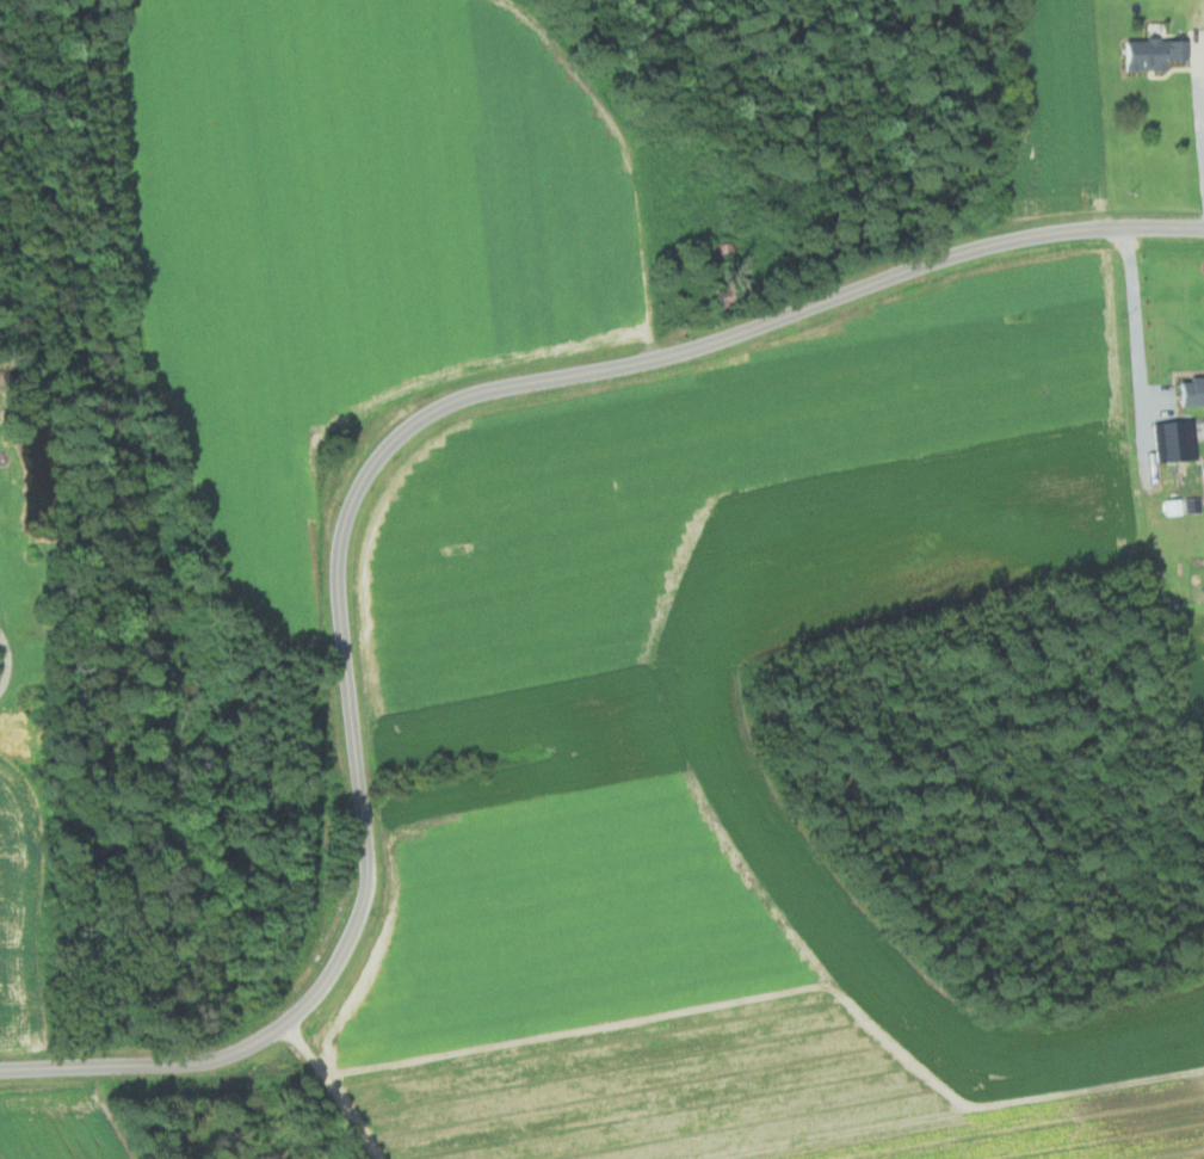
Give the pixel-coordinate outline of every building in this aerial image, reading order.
[(1162,70),(1162,59),(1183,59),(1183,39),(1165,39),(1165,27),(1157,27),(1157,23),(1148,23),(1148,38),(1121,38),(1120,70),(1162,70)] [(1185,378),(1185,380),(1175,380),(1175,404),(1203,404),(1203,377),(1185,378)] [(1151,422),(1152,461),(1193,460),(1192,421),(1151,422)]
